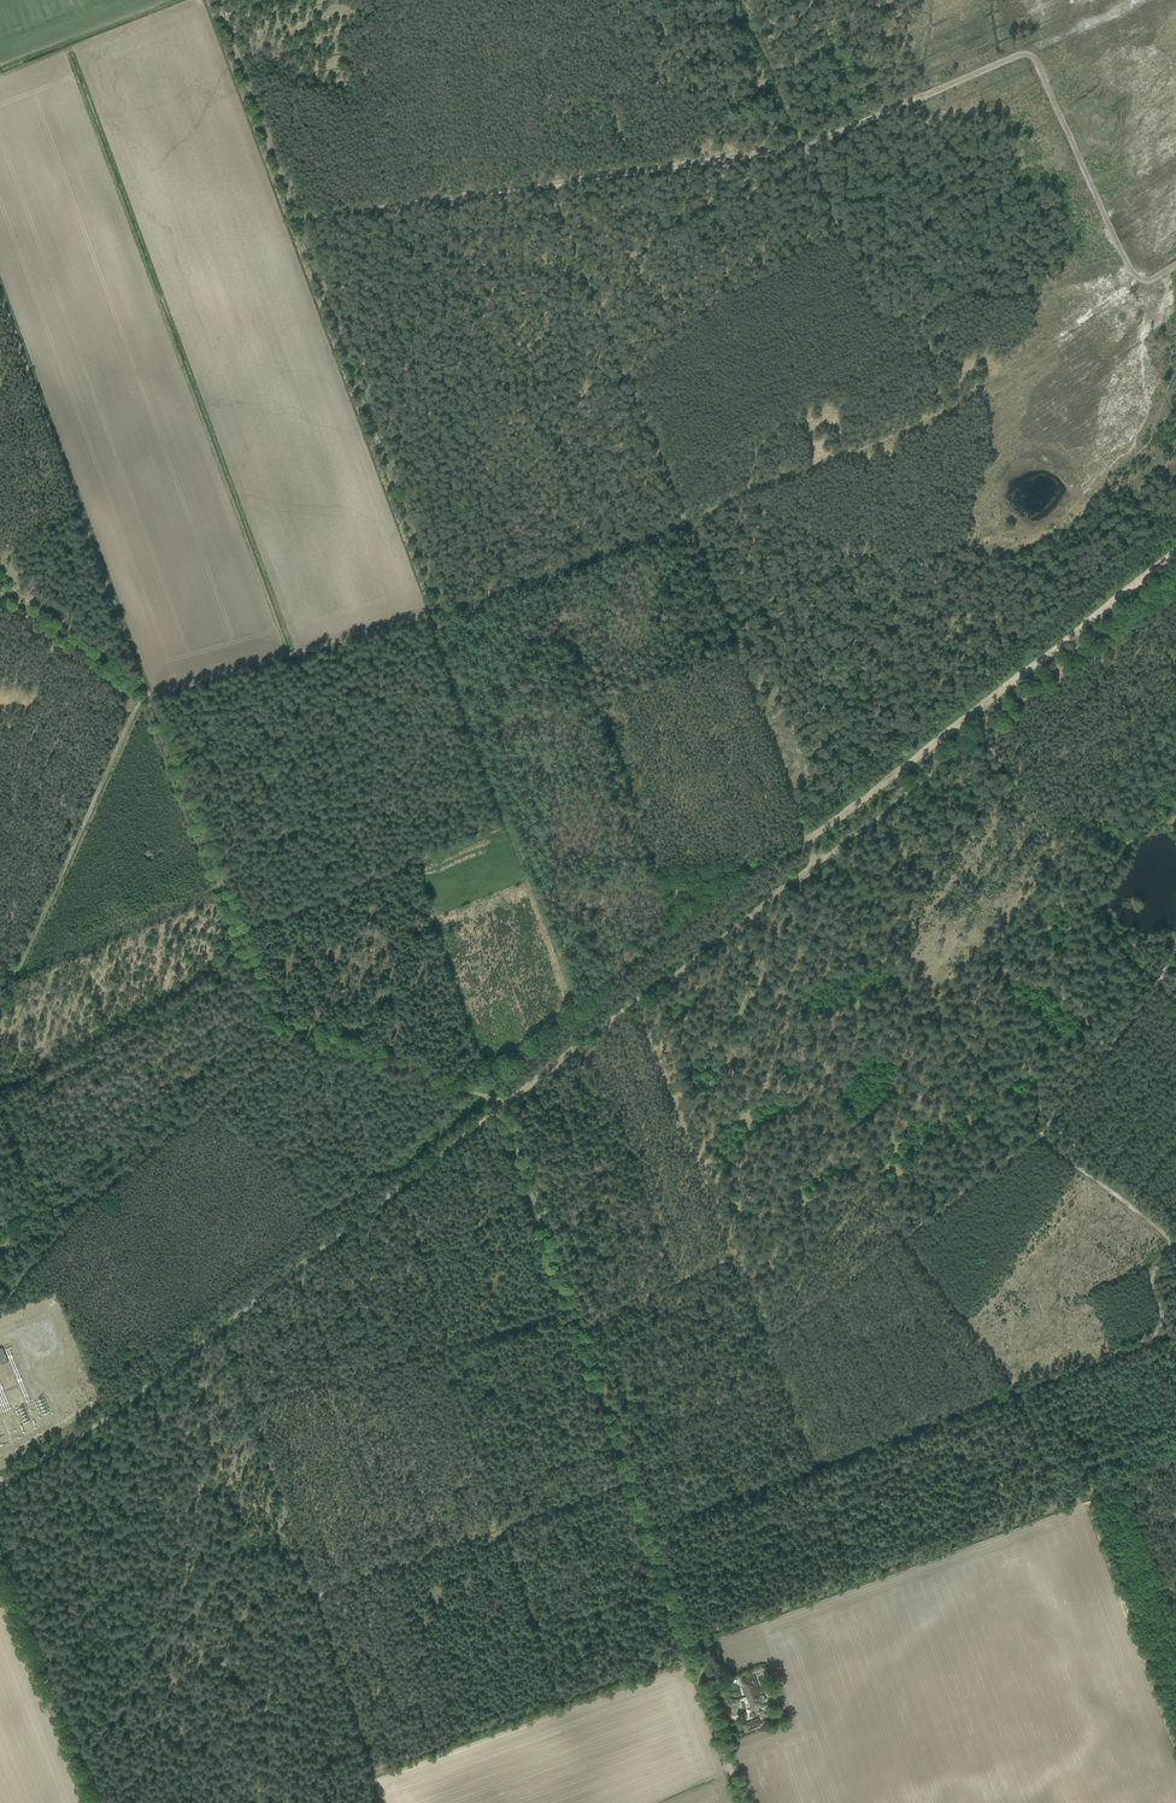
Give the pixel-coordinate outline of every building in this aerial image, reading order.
[(2,1348),(0,1349),(0,1366),(8,1362),(2,1348)] [(754,1675),(747,1677),(741,1679),(747,1697),(760,1693),(754,1675)] [(760,1693),(747,1697),(752,1711),(765,1706),(760,1693)] [(725,1708),(719,1710),(721,1717),(728,1715),(725,1708)] [(758,1719),(744,1723),(746,1730),(751,1728),(760,1725),(758,1719)]
